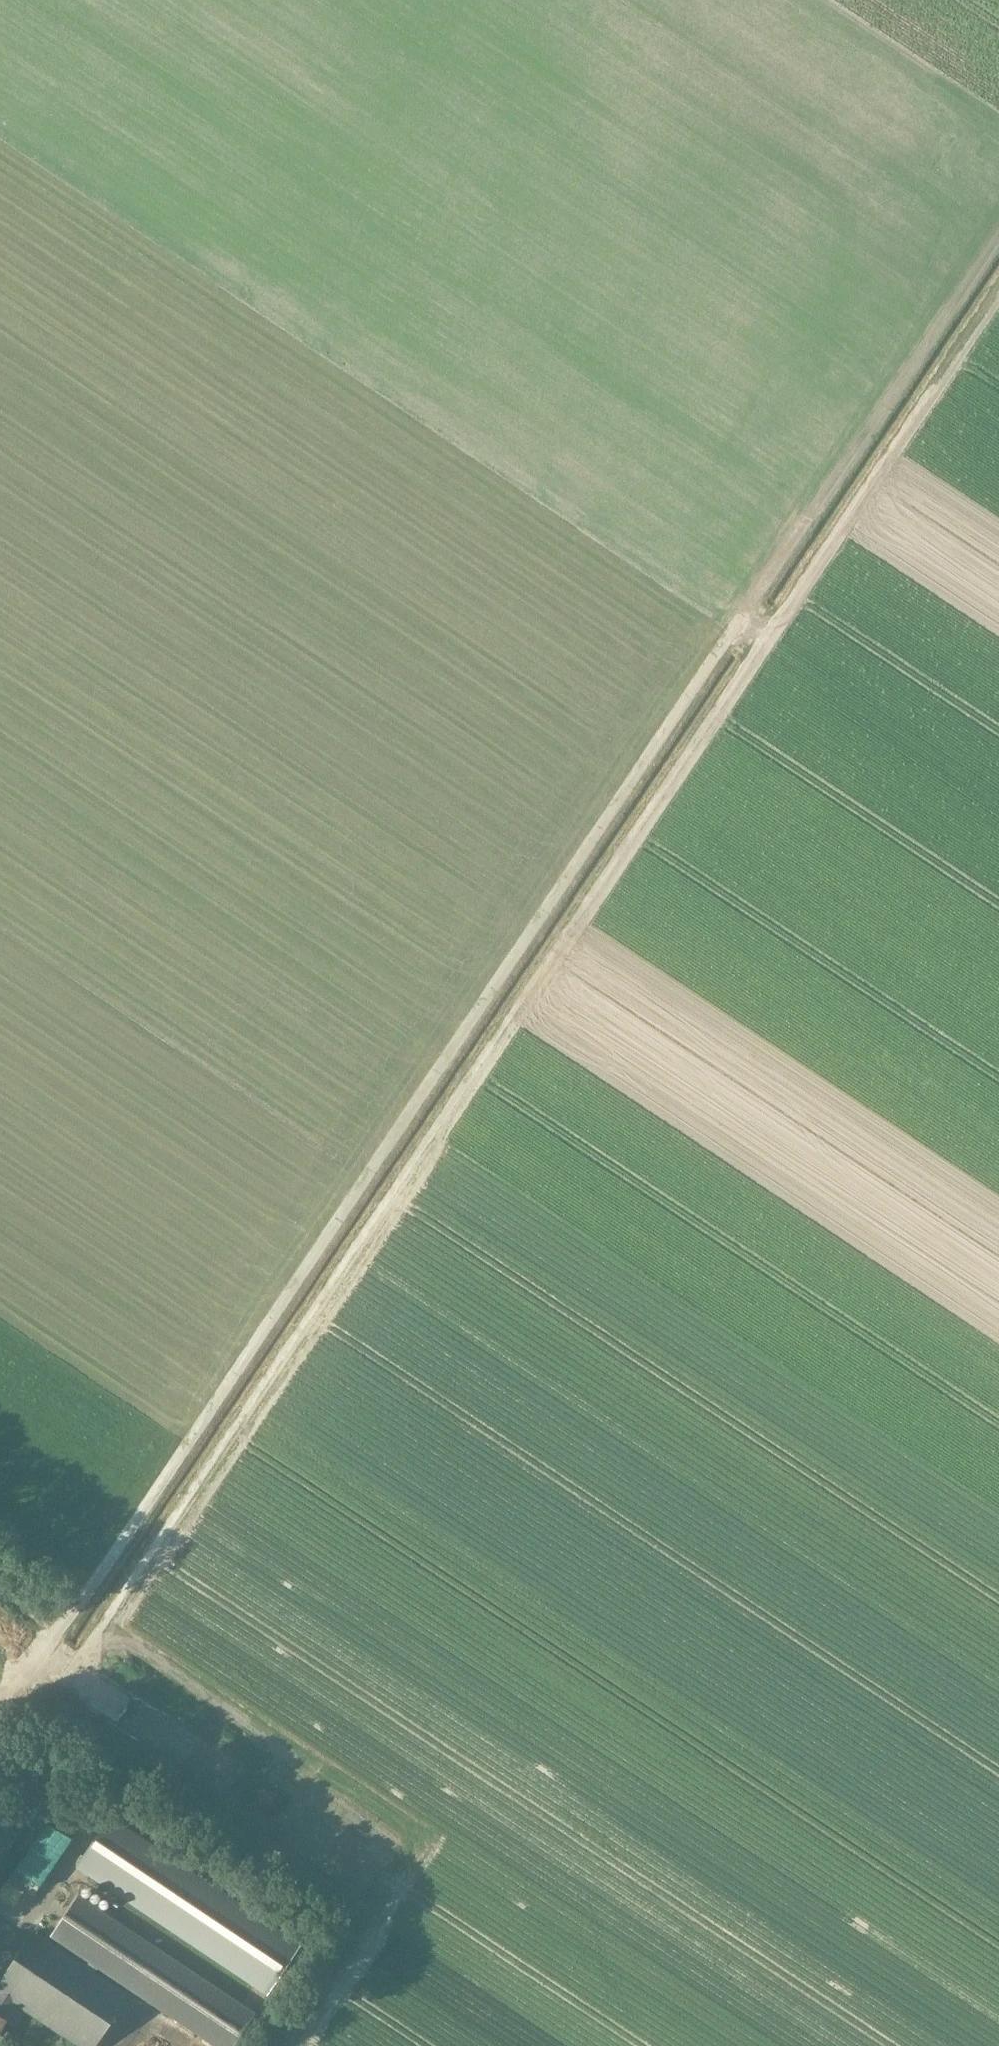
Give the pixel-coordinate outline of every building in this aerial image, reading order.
[(16,1793),(19,1810),(35,1807),(32,1790),(16,1793)] [(107,1822),(75,1871),(265,1998),(297,1950),(107,1822)] [(9,1852),(0,1848),(0,1871),(9,1852)] [(158,1950),(77,1896),(49,1937),(88,1963),(85,1968),(32,1933),(0,1982),(0,2029),(5,2022),(1,2020),(12,2003),(76,2045),(94,2045),(127,1996),(94,1974),(97,1969),(212,2045),(232,2045),(254,2014),(158,1950)] [(155,2035),(141,2045),(163,2045),(155,2035)]
